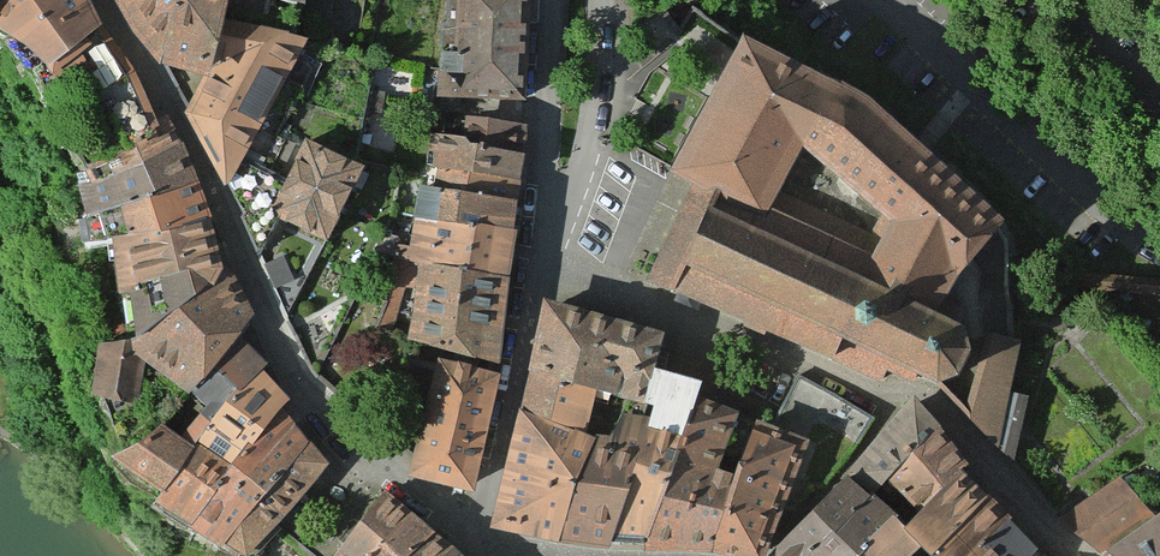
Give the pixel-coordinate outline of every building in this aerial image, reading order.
[(17,25),(40,52),(50,48),(67,75),(88,65),(123,133),(158,118),(143,84),(132,62),(99,21),(90,0),(0,0),(0,18),(17,25)] [(132,14),(163,59),(208,70),(224,16),(230,0),(125,0),(132,14)] [(440,112),(463,113),(463,105),(525,108),(529,0),(444,0),(440,112)] [(208,70),(185,109),(228,184),(245,154),(307,36),(224,16),(208,70)] [(870,263),(949,299),(979,253),(1001,230),(1017,212),(872,84),(749,28),(670,169),(699,186),(773,217),(787,187),(809,144),(884,206),(897,214),(870,263)] [(97,167),(178,137),(168,114),(158,118),(123,133),(91,146),(97,167)] [(526,145),(528,123),(465,115),(461,135),(526,145)] [(524,164),(526,145),(461,135),(431,132),(429,149),(435,150),(524,164)] [(84,212),(199,180),(182,141),(178,137),(97,167),(76,171),(84,212)] [(281,213),(328,238),(364,168),(307,138),(287,177),(271,208),(281,213)] [(523,180),(524,164),(435,150),(433,166),(523,180)] [(260,254),(281,213),(271,208),(287,177),(245,154),(228,184),(260,254)] [(521,199),(523,180),(433,166),(423,164),(419,184),(521,199)] [(113,236),(211,214),(199,180),(84,212),(91,242),(113,236)] [(408,248),(513,274),(521,199),(419,184),(412,231),(389,226),(382,241),(400,246),(408,248)] [(773,217),(699,186),(658,277),(883,374),(888,367),(912,377),(918,370),(940,382),(966,370),(981,341),(978,324),(960,313),(964,305),(949,299),(870,263),(897,214),(884,206),(874,227),(787,187),(773,217)] [(213,281),(223,267),(211,214),(113,236),(120,290),(129,289),(129,339),(213,281)] [(411,337),(502,359),(513,274),(408,248),(400,246),(376,326),(387,328),(399,286),(419,291),(411,337)] [(285,258),(266,266),(277,291),(295,283),(285,258)] [(192,387),(240,336),(253,321),(231,273),(223,267),(213,281),(129,339),(146,356),(192,387)] [(1110,279),(1109,294),(1159,296),(1159,281),(1110,279)] [(551,300),(533,370),(598,387),(627,395),(645,400),(655,365),(665,331),(551,300)] [(972,412),(1007,448),(1026,344),(1009,338),(995,332),(972,412)] [(209,418),(262,368),(269,362),(240,336),(192,387),(205,400),(198,411),(209,418)] [(146,356),(129,339),(109,339),(101,389),(136,395),(146,356)] [(420,471),(486,487),(516,368),(449,352),(420,471)] [(654,403),(613,542),(646,544),(703,392),(707,380),(655,365),(645,400),(654,403)] [(233,463),(282,406),(289,397),(262,368),(209,418),(196,436),(233,463)] [(533,370),(523,410),(586,430),(598,387),(533,370)] [(798,376),(774,425),(808,438),(818,419),(830,394),(798,376)] [(646,544),(713,549),(739,474),(721,469),(726,453),(744,459),(758,419),(760,414),(703,392),(646,544)] [(865,414),(830,394),(818,419),(851,436),(865,414)] [(594,433),(559,538),(613,542),(654,403),(645,400),(627,395),(613,439),(594,433)] [(914,398),(853,468),(879,487),(941,426),(914,398)] [(203,531),(296,423),(282,406),(233,463),(186,519),(203,531)] [(586,430),(523,410),(494,526),(559,538),(594,433),(586,430)] [(209,418),(198,411),(183,432),(163,418),(121,445),(113,450),(162,487),(196,436),(209,418)] [(756,555),(764,555),(808,438),(774,425),(758,419),(744,459),(739,474),(713,549),(756,555)] [(226,541),(311,441),(296,423),(203,531),(226,541)] [(969,462),(941,426),(879,487),(896,501),(906,492),(924,509),(965,467),(969,462)] [(233,463),(196,436),(162,487),(155,497),(186,519),(233,463)] [(276,524),(328,462),(311,441),(226,541),(253,551),(276,524)] [(926,540),(936,548),(989,491),(965,467),(924,509),(910,524),(897,511),(855,555),(912,555),(926,540)] [(849,473),(774,555),(811,555),(872,491),(849,473)] [(1115,555),(1116,555),(1153,527),(1117,482),(1071,520),(1115,555)] [(411,510),(386,488),(333,555),(374,555),(411,510)] [(811,555),(855,555),(897,511),(872,491),(811,555)] [(989,491),(936,548),(945,555),(972,555),(1011,516),(989,491)] [(411,510),(374,555),(410,555),(436,531),(411,510)] [(1045,547),(1011,516),(972,555),(1037,555),(1045,547)] [(1153,527),(1116,555),(1159,555),(1159,523),(1153,527)] [(436,531),(410,555),(457,555),(462,552),(436,531)] [(1045,547),(1037,555),(1056,555),(1045,547)]
